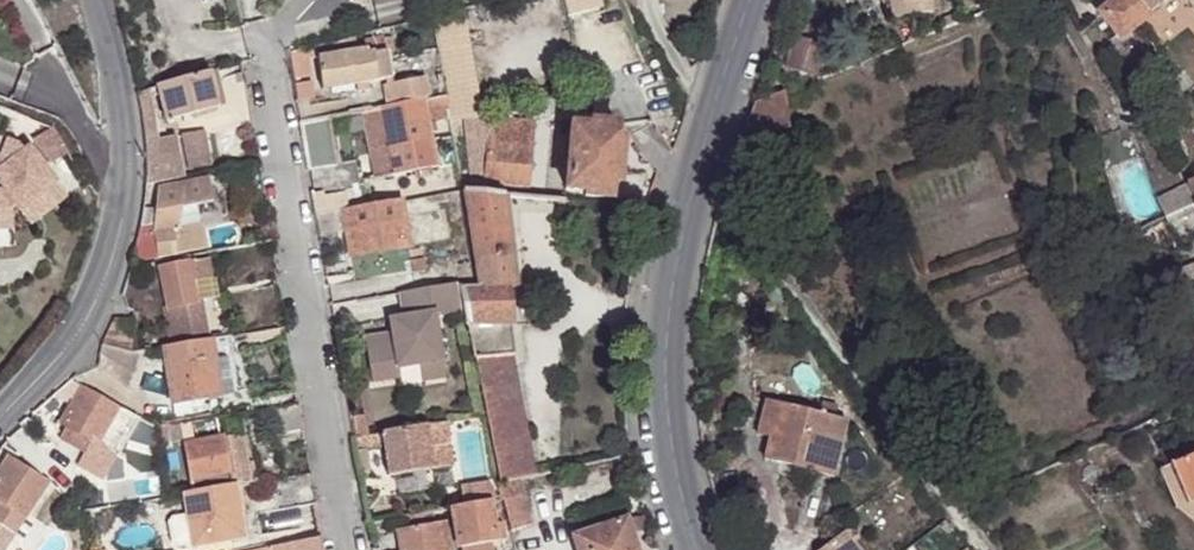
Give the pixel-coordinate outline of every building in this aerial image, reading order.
[(582,12),(603,6),(601,0),(579,0),(582,12)] [(905,13),(903,0),(891,0),(894,15),(905,13)] [(905,13),(932,9),(930,0),(903,0),(905,13)] [(1100,13),(1120,37),(1168,0),(1116,0),(1100,13)] [(493,114),(481,115),(462,9),(432,16),(446,94),(451,121),(463,119),(471,180),(488,182),(491,144),(571,150),(573,124),(492,118),(493,114)] [(380,34),(362,38),(363,47),(364,53),(383,48),(380,34)] [(824,46),(795,38),(786,68),(815,76),(824,46)] [(291,76),(308,73),(303,47),(286,51),(291,76)] [(320,88),(389,75),(383,48),(364,53),(363,47),(316,56),(320,88)] [(209,71),(218,106),(224,104),(215,69),(209,71)] [(157,84),(166,119),(185,114),(197,111),(218,106),(209,71),(180,78),(157,84)] [(310,95),(307,78),(291,81),(294,98),(310,95)] [(378,107),(422,99),(417,78),(375,86),(378,107)] [(143,179),(179,174),(176,154),(158,156),(155,137),(152,112),(146,87),(138,89),(145,144),(143,179)] [(753,104),(743,132),(784,115),(776,95),(753,104)] [(436,169),(422,99),(378,107),(353,112),(366,182),(436,169)] [(166,119),(168,126),(187,122),(185,114),(166,119)] [(314,119),(298,122),(305,161),(321,158),(314,119)] [(616,180),(623,181),(625,140),(619,139),(620,122),(593,120),(593,125),(573,124),(571,150),(491,144),(488,182),(588,190),(588,197),(615,198),(616,180)] [(180,131),(185,165),(207,162),(202,128),(180,131)] [(155,137),(158,156),(176,154),(173,134),(155,137)] [(42,137),(26,151),(47,175),(63,161),(42,137)] [(0,169),(0,189),(1,191),(0,192),(11,210),(14,214),(18,210),(22,215),(56,185),(47,175),(26,151),(22,155),(14,149),(3,145),(0,153),(0,166),(1,168),(0,169)] [(146,255),(206,244),(197,200),(211,197),(207,173),(155,182),(152,228),(153,239),(143,241),(146,255)] [(1186,183),(1193,199),(1193,179),(1186,183)] [(22,215),(34,229),(68,199),(56,185),(22,215)] [(507,195),(466,191),(476,290),(453,297),(458,312),(471,357),(475,357),(507,483),(518,480),(524,479),(536,476),(506,354),(513,354),(506,287),(516,286),(507,195)] [(16,228),(11,210),(0,192),(0,232),(16,228)] [(345,209),(342,192),(312,198),(314,214),(344,209),(345,209)] [(345,209),(344,209),(349,234),(353,255),(411,245),(403,200),(345,209)] [(319,239),(349,234),(344,209),(314,214),(319,239)] [(467,261),(465,243),(454,244),(455,262),(467,261)] [(413,260),(411,245),(353,255),(356,269),(413,260)] [(163,335),(202,329),(199,311),(190,312),(188,304),(193,304),(189,283),(210,280),(206,258),(158,266),(164,302),(157,304),(163,335)] [(455,313),(458,312),(453,297),(398,301),(400,324),(401,338),(387,339),(360,342),(365,384),(391,382),(391,375),(411,373),(436,371),(432,329),(458,326),(455,313)] [(130,330),(132,314),(117,313),(114,321),(130,330)] [(129,347),(130,330),(114,321),(111,318),(105,328),(100,337),(96,360),(126,384),(137,349),(129,347)] [(386,325),(387,339),(401,338),(400,324),(386,325)] [(231,392),(222,333),(160,341),(168,401),(231,392)] [(436,388),(436,371),(411,373),(412,390),(436,388)] [(116,454),(139,415),(83,382),(59,422),(65,425),(89,439),(116,454)] [(771,426),(766,441),(762,462),(829,479),(843,422),(764,402),(758,423),(771,426)] [(754,437),(766,441),(771,426),(758,423),(754,437)] [(65,425),(59,435),(83,449),(89,439),(65,425)] [(426,426),(352,436),(355,453),(385,449),(388,472),(451,463),(447,434),(428,436),(426,426)] [(251,480),(242,431),(222,434),(229,470),(231,481),(231,483),(251,480)] [(180,439),(190,489),(231,483),(231,481),(229,470),(222,434),(180,439)] [(1192,454),(1169,464),(1186,503),(1193,500),(1193,499),(1193,454),(1192,454)] [(47,481),(8,455),(0,468),(0,525),(13,534),(47,481)] [(497,485),(500,499),(509,530),(511,530),(521,527),(529,525),(518,480),(507,483),(497,485)] [(190,489),(181,490),(184,506),(189,537),(190,541),(240,533),(231,483),(190,489)] [(491,501),(453,506),(459,548),(465,547),(491,542),(497,541),(491,501)] [(184,506),(170,509),(165,515),(169,535),(176,539),(189,537),(184,506)] [(573,549),(636,549),(626,517),(569,535),(573,549)] [(440,521),(400,527),(403,549),(444,549),(440,521)] [(3,549),(13,534),(0,525),(0,547),(3,549)] [(227,549),(323,549),(321,532),(227,549)] [(844,532),(820,549),(858,549),(844,532)]
